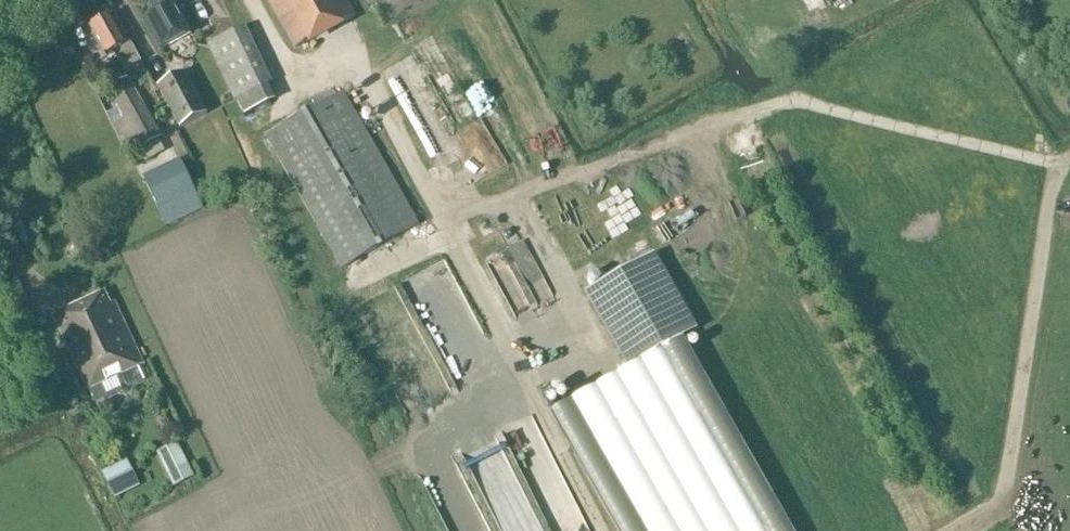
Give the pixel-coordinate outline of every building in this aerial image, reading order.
[(192,35),(172,0),(147,0),(155,13),(142,20),(160,52),(192,35)] [(295,50),(358,15),(354,8),(351,10),(346,0),(267,0),(295,50)] [(125,72),(141,63),(130,43),(126,45),(110,16),(90,28),(106,57),(114,53),(125,72)] [(270,84),(244,30),(208,47),(234,102),(237,100),(244,116),(269,104),(261,89),(270,84)] [(180,129),(207,115),(184,73),(158,87),(180,129)] [(143,149),(161,139),(127,78),(109,88),(143,149)] [(422,80),(412,88),(428,110),(431,108),(440,120),(448,114),(422,80)] [(342,269),(419,225),(343,93),(266,136),(342,269)] [(179,160),(145,177),(160,207),(194,191),(179,160)] [(63,207),(71,204),(65,192),(58,195),(63,207)] [(552,413),(618,530),(793,530),(684,339),(699,330),(656,254),(586,294),(629,370),(552,413)] [(54,318),(89,390),(93,398),(104,392),(100,384),(142,365),(114,305),(110,307),(104,294),(54,317),(54,318)] [(168,478),(190,467),(178,443),(156,454),(168,478)] [(114,493),(138,482),(128,462),(104,472),(114,493)]
